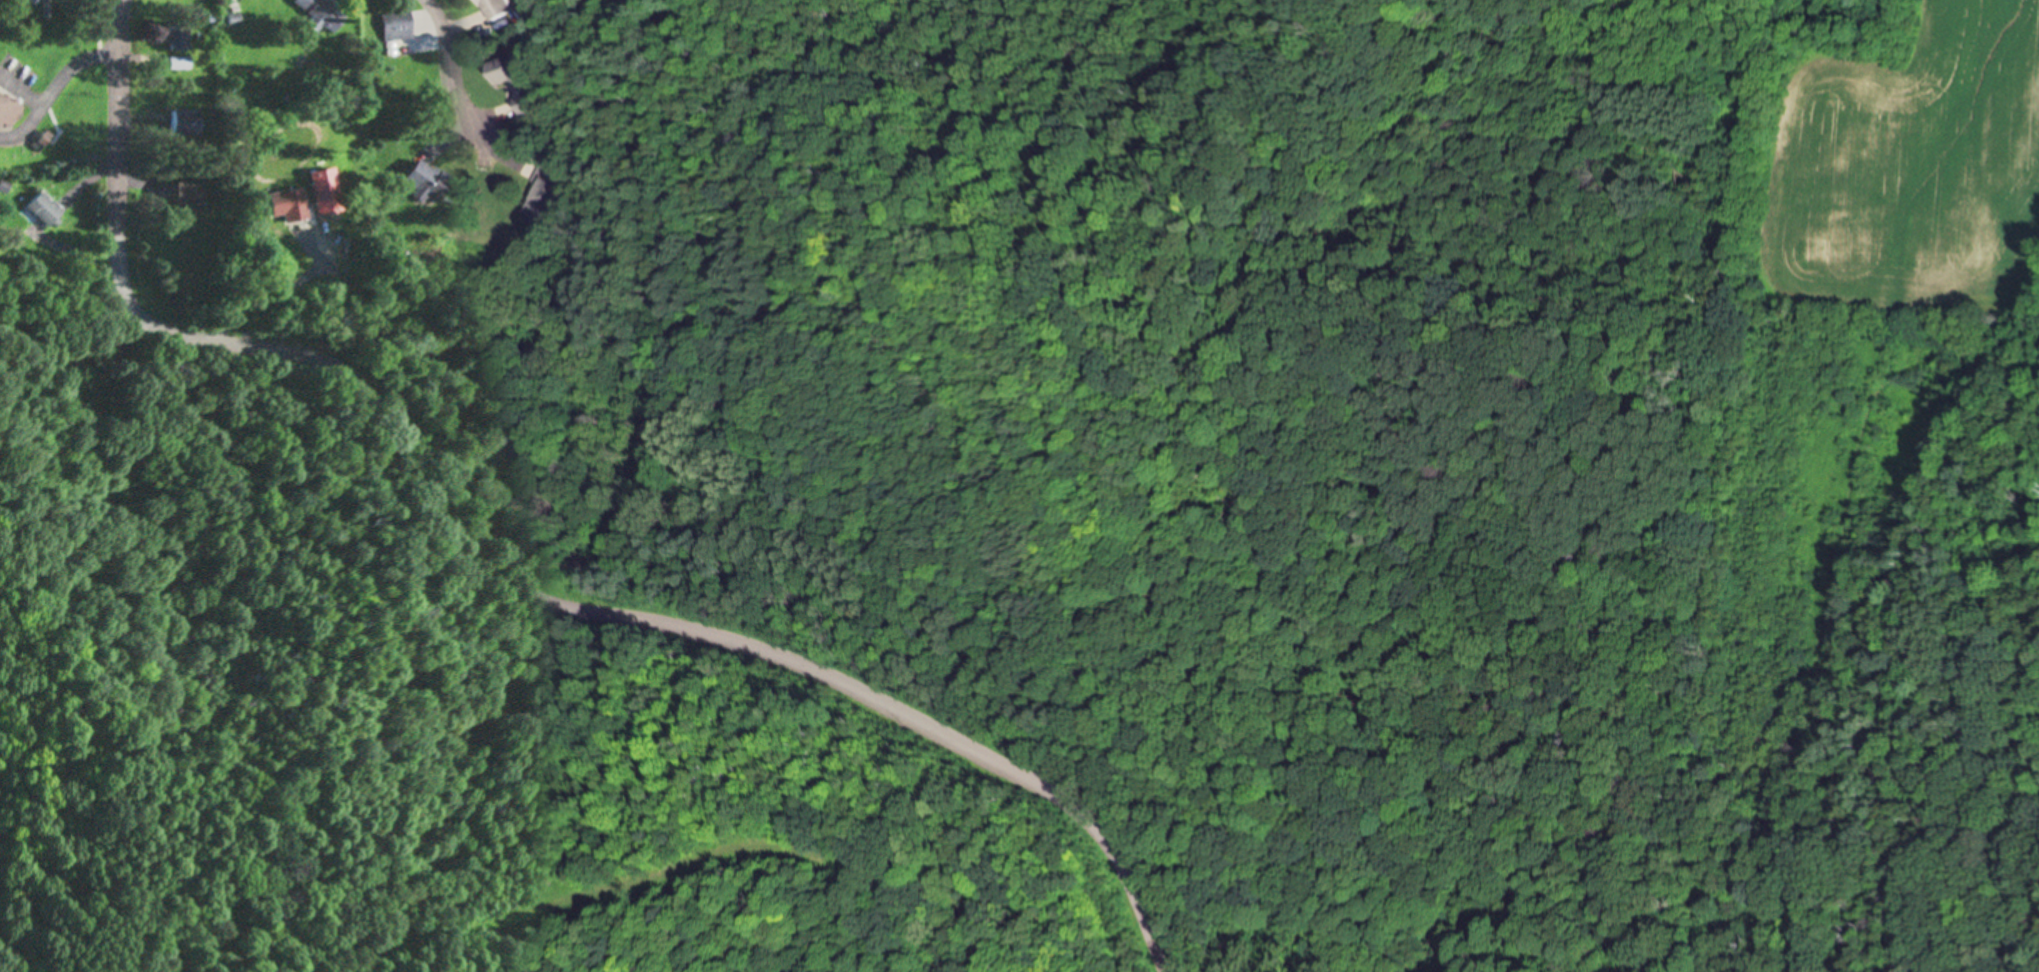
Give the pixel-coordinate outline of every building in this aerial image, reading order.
[(319,33),(322,28),(334,35),(346,16),(320,0),(297,0),(293,5),(312,17),(307,25),(319,33)] [(492,24),(516,13),(510,0),(482,0),(492,24)] [(412,11),(383,15),(387,43),(416,40),(412,11)] [(170,52),(190,52),(190,24),(170,24),(170,52)] [(489,64),(495,87),(508,84),(518,118),(537,112),(521,55),(489,64)] [(170,59),(170,70),(191,70),(191,59),(170,59)] [(0,91),(0,131),(8,137),(27,109),(0,91)] [(173,138),(201,138),(201,111),(173,111),(173,138)] [(405,182),(436,204),(453,180),(422,158),(405,182)] [(525,213),(547,223),(562,188),(553,184),(557,174),(538,166),(529,186),(535,188),(525,213)] [(203,212),(203,185),(175,185),(175,212),(203,212)] [(288,224),(311,220),(307,189),(271,195),(275,218),(287,216),(288,224)] [(28,208),(52,229),(65,213),(42,193),(28,208)]
